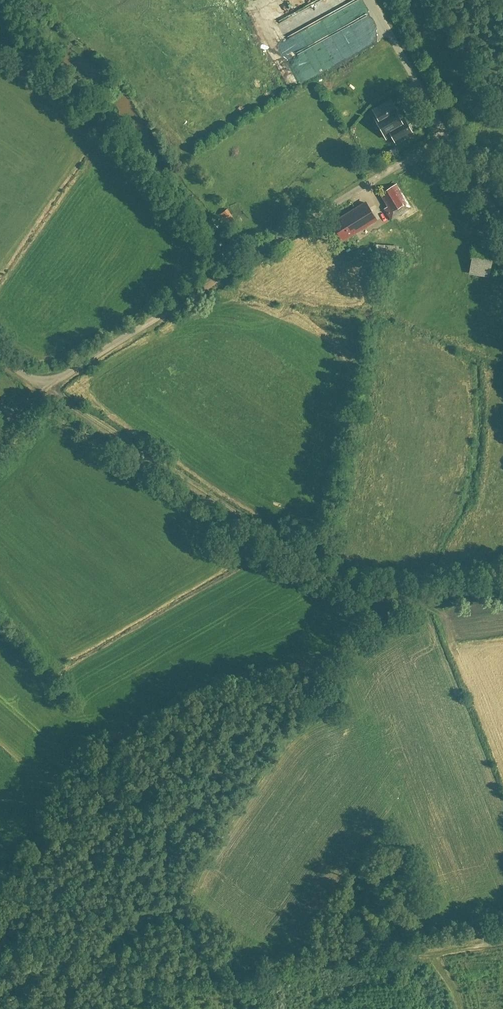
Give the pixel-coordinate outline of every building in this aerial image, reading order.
[(388,103),(370,113),(377,125),(375,126),(384,142),(390,139),(394,147),(415,135),(408,124),(402,128),(395,115),(394,115),(388,103)] [(377,195),(390,218),(407,208),(394,186),(377,195)] [(329,225),(342,245),(374,223),(361,204),(329,225)] [(467,259),(467,275),(486,276),(487,260),(467,259)]
